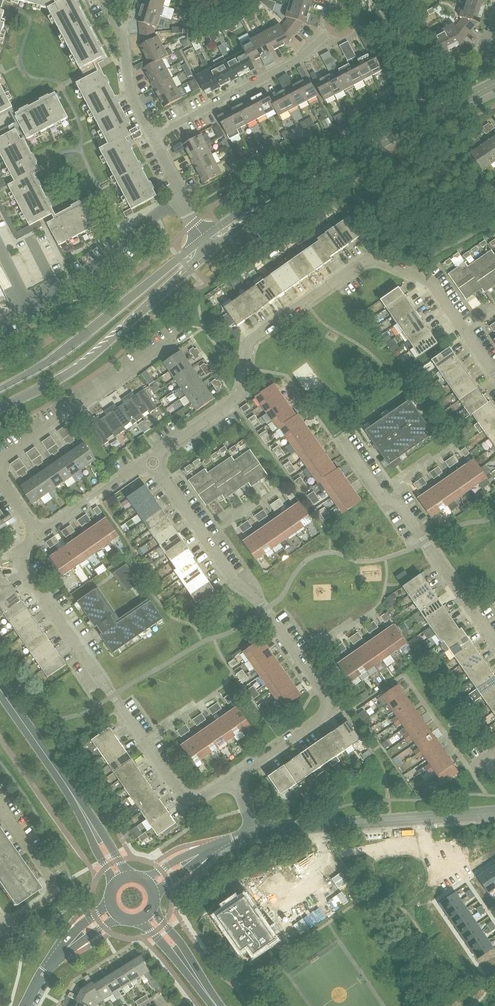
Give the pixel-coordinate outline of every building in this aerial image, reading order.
[(17,1),(28,5),(38,8),(49,12),(54,21),(55,22),(60,31),(64,40),(70,50),(75,61),(81,71),(81,72),(95,65),(99,73),(102,71),(103,71),(102,71),(99,65),(105,62),(108,60),(102,50),(104,50),(104,49),(102,46),(100,42),(99,43),(92,30),(93,29),(92,28),(91,25),(89,22),(88,23),(84,14),(82,12),(81,10),(83,9),(79,2),(78,3),(77,2),(76,0),(13,0),(17,1)] [(312,3),(301,0),(291,0),(289,7),(309,14),(312,3)] [(483,13),(486,3),(476,0),(461,0),(465,1),(463,7),(483,13)] [(163,8),(144,2),(141,12),(160,18),(163,8)] [(306,24),(309,14),(289,7),(286,17),(289,19),(285,24),(296,33),(304,24),(306,24)] [(463,19),(459,23),(470,33),(478,24),(479,24),(483,13),(463,7),(459,18),(463,19)] [(139,24),(140,35),(155,33),(154,28),(157,29),(160,18),(141,12),(138,23),(139,24)] [(226,31),(229,29),(234,26),(232,22),(224,27),(226,31)] [(455,25),(444,30),(454,49),(464,43),(463,41),(470,33),(459,23),(456,28),(455,25)] [(289,41),(296,33),(285,24),(282,27),(281,25),(270,30),(279,49),(290,43),(289,41)] [(270,53),(279,49),(270,30),(260,35),(270,53)] [(454,49),(444,30),(434,36),(444,54),(454,49)] [(155,39),(155,33),(140,35),(141,46),(140,47),(145,57),(163,48),(158,38),(155,39)] [(251,40),(260,59),(270,53),(260,35),(251,40)] [(252,63),(260,59),(251,40),(241,46),(245,52),(251,63),(252,63)] [(145,57),(150,66),(150,67),(162,60),(162,61),(168,57),(167,56),(173,54),(171,49),(165,52),(163,48),(145,57)] [(181,62),(181,63),(185,61),(183,57),(180,52),(176,54),(179,60),(180,62),(181,62)] [(255,70),(252,63),(251,63),(245,52),(235,57),(245,75),(255,70)] [(374,52),(363,58),(373,76),(383,71),(374,52)] [(235,80),(226,62),(223,57),(213,62),(216,67),(225,85),(235,80)] [(245,75),(235,57),(226,62),(235,80),(245,75)] [(363,58),(354,63),(363,81),(373,76),(363,58)] [(162,61),(162,60),(150,67),(150,66),(144,69),(149,79),(167,70),(162,61)] [(190,70),(187,65),(185,61),(181,63),(183,66),(182,67),(185,72),(190,70)] [(363,81),(354,63),(344,68),(354,86),(363,81)] [(216,90),(225,85),(216,67),(206,72),(216,90)] [(344,68),(335,73),(344,91),(354,86),(344,68)] [(149,79),(154,89),(172,79),(167,70),(149,79)] [(130,209),(123,212),(125,215),(126,217),(133,214),(132,212),(154,200),(154,198),(157,197),(153,190),(155,189),(152,184),(151,182),(150,183),(143,169),(144,169),(142,164),(140,162),(139,162),(139,163),(132,150),(132,149),(134,149),(133,148),(130,142),(129,143),(127,139),(132,136),(135,143),(143,138),(138,130),(134,132),(130,125),(132,124),(128,117),(126,117),(119,104),(121,103),(119,101),(117,97),(116,97),(109,84),(110,83),(107,76),(105,77),(103,71),(102,71),(99,73),(84,81),(81,83),(77,85),(87,104),(87,105),(92,115),(109,146),(107,147),(101,150),(100,151),(110,171),(111,171),(130,209)] [(206,96),(216,90),(206,72),(197,78),(206,96)] [(335,73),(325,78),(335,96),(344,91),(335,73)] [(325,78),(315,83),(325,102),(335,96),(325,78)] [(154,89),(159,99),(177,89),(172,79),(154,89)] [(192,89),(198,86),(194,79),(189,82),(192,89)] [(309,79),(299,84),(308,102),(318,97),(309,79)] [(10,112),(14,110),(13,108),(9,101),(5,95),(0,84),(0,117),(10,112)] [(289,89),(299,107),(308,102),(299,84),(289,89)] [(393,85),(387,88),(391,95),(397,92),(393,85)] [(164,108),(182,99),(177,89),(159,99),(164,108)] [(289,89),(280,94),(289,112),(299,107),(289,89)] [(267,92),(257,98),(266,115),(275,111),(276,110),(270,99),(271,99),(267,92)] [(55,94),(50,96),(49,96),(50,96),(49,95),(40,100),(41,101),(29,107),(29,106),(20,111),(21,112),(16,114),(18,117),(16,118),(21,128),(27,141),(68,119),(55,94)] [(279,117),(289,112),(280,94),(271,99),(270,99),(276,110),(275,111),(279,117)] [(257,98),(247,103),(256,120),(266,115),(257,98)] [(256,120),(247,103),(237,108),(247,126),(256,120)] [(228,113),(237,131),(239,134),(244,132),(242,128),(247,126),(237,108),(228,113)] [(52,215),(52,214),(55,213),(52,207),(53,207),(48,198),(47,199),(41,187),(42,187),(43,187),(38,177),(37,178),(35,175),(42,172),(41,170),(37,163),(38,163),(39,163),(34,153),(33,154),(19,129),(21,128),(16,118),(18,117),(16,114),(14,110),(10,112),(16,123),(8,127),(11,132),(0,137),(0,153),(15,181),(8,185),(30,226),(40,221),(52,215)] [(320,120),(322,123),(329,119),(325,111),(320,114),(323,118),(320,120)] [(239,134),(237,131),(228,113),(218,118),(227,136),(228,136),(230,139),(239,134)] [(306,121),(308,126),(310,129),(316,126),(314,123),(312,118),(306,121)] [(310,129),(308,126),(306,121),(301,124),(305,132),(310,129)] [(490,125),(489,123),(486,125),(490,131),(494,128),(492,124),(490,125)] [(8,126),(0,130),(0,137),(11,132),(8,126)] [(219,126),(213,129),(219,139),(224,136),(219,126)] [(457,129),(450,134),(447,136),(451,141),(460,134),(457,129)] [(291,139),(287,131),(282,134),(286,142),(291,139)] [(183,145),(188,155),(206,145),(201,135),(183,145)] [(301,135),(292,140),(295,146),(304,141),(301,135)] [(494,154),(494,137),(487,142),(494,154)] [(274,138),(267,142),(271,149),(278,146),(274,138)] [(266,152),(271,149),(267,142),(262,144),(266,152)] [(487,142),(479,148),(491,165),(494,163),(494,154),(487,142)] [(188,155),(193,165),(212,155),(206,145),(188,155)] [(254,148),(248,152),(252,159),(258,156),(254,148)] [(491,165),(479,148),(471,154),(483,171),(491,165)] [(252,159),(248,152),(243,154),(247,162),(252,159)] [(193,165),(198,174),(217,165),(212,155),(193,165)] [(217,165),(198,174),(204,185),(222,175),(217,165)] [(92,197),(89,199),(81,203),(81,202),(81,201),(71,206),(72,207),(56,216),(55,213),(52,214),(52,215),(54,219),(47,223),(59,246),(100,224),(91,207),(96,205),(92,197)] [(30,226),(17,233),(0,201),(0,208),(4,216),(6,216),(5,218),(10,227),(12,228),(11,230),(16,239),(18,239),(21,238),(22,236),(24,236),(27,235),(27,233),(29,233),(32,232),(33,230),(35,231),(43,226),(40,221),(30,226)] [(321,214),(315,219),(318,223),(324,219),(321,214)] [(354,241),(363,235),(350,216),(341,222),(354,241)] [(333,228),(346,247),(354,241),(341,222),(333,228)] [(346,247),(333,228),(331,224),(323,229),(325,233),(338,252),(346,247)] [(338,252),(325,233),(317,239),(332,260),(331,258),(338,252)] [(318,242),(311,247),(324,266),(332,260),(317,239),(318,242)] [(280,244),(276,246),(281,253),(286,249),(281,243),(280,244)] [(274,244),(266,249),(269,254),(271,257),(279,252),(274,244)] [(324,266),(311,247),(303,252),(316,271),(324,266)] [(494,274),(494,257),(491,251),(483,256),(494,274)] [(303,252),(295,258),(308,277),(316,271),(303,252)] [(475,261),(493,287),(494,286),(494,274),(483,256),(475,261)] [(295,258),(287,263),(300,282),(308,277),(295,258)] [(484,293),(493,287),(475,261),(468,267),(467,267),(482,288),(482,289),(484,293)] [(465,262),(456,268),(474,294),(482,289),(482,288),(467,267),(468,267),(465,262)] [(279,269),(293,288),(300,282),(287,263),(279,269)] [(466,300),(474,294),(456,268),(448,274),(466,300)] [(271,274),(285,293),(293,288),(279,269),(271,274)] [(264,280),(277,299),(285,293),(271,274),(264,280)] [(277,299),(264,280),(261,276),(253,281),(256,285),(269,304),(277,299)] [(8,301),(3,291),(0,285),(0,305),(8,301)] [(256,285),(248,291),(261,310),(269,304),(256,285)] [(386,309),(405,296),(399,288),(380,301),(386,309)] [(240,296),(253,315),(261,310),(248,291),(240,296)] [(253,315),(240,296),(232,302),(245,321),(253,315)] [(386,309),(392,317),(410,304),(405,296),(386,309)] [(224,308),(230,316),(237,326),(245,321),(232,302),(224,308)] [(397,325),(416,312),(410,304),(392,317),(397,325)] [(397,325),(403,333),(421,320),(416,312),(397,325)] [(408,340),(427,327),(421,320),(403,333),(408,340)] [(408,340),(414,348),(432,335),(427,327),(408,340)] [(238,328),(232,333),(237,340),(240,331),(238,328)] [(387,333),(386,333),(383,336),(388,342),(392,339),(387,333)] [(414,348),(420,357),(438,344),(432,335),(414,348)] [(431,360),(437,368),(456,355),(450,347),(431,360)] [(163,363),(169,371),(186,359),(181,351),(163,363)] [(461,363),(456,355),(437,368),(443,376),(461,363)] [(169,371),(175,379),(192,367),(186,359),(169,371)] [(467,371),(461,363),(443,376),(448,384),(467,371)] [(175,379),(180,387),(197,375),(192,367),(175,379)] [(210,371),(211,370),(210,367),(203,371),(206,375),(211,372),(210,371)] [(467,371),(448,384),(454,392),(472,379),(467,371)] [(180,387),(186,395),(203,383),(197,375),(180,387)] [(478,387),(472,379),(454,392),(456,396),(454,397),(457,402),(459,400),(478,387)] [(208,391),(203,383),(186,395),(180,400),(184,406),(191,402),(191,403),(208,391)] [(222,385),(221,383),(214,387),(218,391),(222,388),(221,386),(222,385)] [(280,393),(274,384),(255,397),(261,406),(280,393)] [(478,387),(459,400),(457,402),(455,403),(461,411),(465,408),(483,395),(478,387)] [(122,399),(124,403),(129,409),(135,405),(142,415),(149,410),(151,412),(157,408),(144,389),(135,395),(133,391),(122,399)] [(191,403),(197,411),(214,399),(208,391),(191,403)] [(261,406),(267,414),(285,401),(280,393),(261,406)] [(489,403),(483,395),(465,408),(471,416),(489,403)] [(388,415),(382,419),(371,426),(366,430),(365,431),(374,444),(379,451),(384,458),(388,464),(392,470),(403,463),(400,458),(406,453),(420,444),(429,437),(434,434),(415,406),(410,400),(388,415)] [(267,414),(272,422),(291,409),(285,401),(267,414)] [(478,423),(494,411),(494,407),(491,402),(489,403),(471,416),(471,417),(473,415),(478,423)] [(144,417),(142,415),(135,405),(129,409),(124,403),(118,407),(115,403),(104,411),(107,415),(111,421),(117,417),(124,427),(131,422),(133,424),(144,417)] [(247,404),(241,408),(244,413),(250,409),(247,404)] [(291,409),(272,422),(278,429),(299,415),(299,414),(296,416),(291,409)] [(478,423),(484,431),(494,423),(494,411),(478,423)] [(87,423),(95,435),(102,446),(108,441),(107,439),(114,434),(116,437),(126,429),(124,427),(117,417),(111,421),(107,415),(100,419),(98,415),(87,423)] [(252,424),(258,420),(254,415),(248,419),(252,424)] [(280,428),(285,436),(304,423),(299,415),(278,429),(278,430),(280,428)] [(145,420),(139,425),(144,433),(151,429),(145,420)] [(258,420),(252,424),(255,429),(261,424),(258,420)] [(304,423),(285,436),(291,444),(310,431),(304,423)] [(494,435),(494,423),(484,431),(489,439),(494,435)] [(262,440),(269,436),(265,431),(259,435),(262,440)] [(291,444),(296,452),(315,439),(310,431),(291,444)] [(72,442),(68,436),(63,439),(66,444),(68,442),(70,444),(72,442)] [(269,436),(262,440),(266,444),(272,440),(269,436)] [(315,439),(296,452),(302,460),(321,446),(315,439)] [(77,448),(89,465),(96,460),(84,443),(77,448)] [(276,454),(282,450),(279,445),(273,449),(276,454)] [(302,460),(307,467),(326,454),(321,446),(302,460)] [(57,453),(53,447),(48,450),(51,455),(53,453),(54,455),(57,453)] [(77,448),(69,453),(81,471),(89,465),(77,448)] [(466,448),(461,451),(465,457),(470,454),(466,448)] [(268,475),(250,449),(242,455),(260,481),(268,475)] [(285,454),(282,450),(276,454),(279,458),(285,454)] [(69,453),(61,459),(73,476),(81,471),(69,453)] [(307,467),(313,476),(332,462),(326,454),(307,467)] [(251,487),(260,481),(242,455),(234,460),(249,482),(248,482),(251,487)] [(459,461),(454,455),(450,459),(454,465),(459,461)] [(223,462),(241,488),(248,482),(249,482),(234,460),(231,456),(223,462)] [(41,464),(37,458),(32,461),(35,466),(37,464),(38,466),(41,464)] [(53,464),(65,482),(73,476),(61,459),(53,464)] [(445,462),(450,468),(454,465),(450,459),(445,462)] [(466,465),(479,483),(487,478),(474,459),(466,465)] [(290,461),(284,465),(287,470),(293,466),(290,461)] [(233,493),(241,488),(223,462),(215,467),(233,493)] [(318,483),(339,469),(339,468),(337,470),(332,462),(313,476),(318,483)] [(53,464),(45,470),(57,487),(65,482),(53,464)] [(458,470),(471,489),(479,483),(466,465),(458,470)] [(287,470),(290,474),(296,470),(293,466),(287,470)] [(443,472),(439,466),(434,470),(438,476),(443,472)] [(215,467),(208,473),(207,473),(222,495),(224,499),(233,493),(215,467)] [(214,500),(222,495),(207,473),(208,473),(205,469),(196,475),(214,500)] [(321,482),(326,490),(345,477),(339,469),(318,483),(319,484),(321,482)] [(49,493),(57,487),(45,470),(37,476),(49,493)] [(434,470),(431,472),(430,473),(434,479),(438,476),(434,470)] [(450,476),(463,494),(471,489),(458,470),(450,476)] [(206,506),(214,500),(196,475),(188,480),(206,506)] [(37,476),(29,481),(41,498),(49,493),(37,476)] [(442,482),(455,500),(463,494),(450,476),(442,482)] [(301,477),(294,481),(298,486),(304,481),(301,477)] [(326,490),(331,498),(350,485),(345,477),(326,490)] [(418,481),(423,487),(427,483),(423,477),(418,481)] [(32,504),(41,498),(29,481),(21,487),(32,504)] [(298,486),(301,490),(307,486),(304,481),(298,486)] [(423,487),(418,481),(414,484),(418,490),(423,487)] [(442,482),(434,487),(447,506),(452,512),(460,506),(455,500),(442,482)] [(127,498),(133,507),(151,494),(145,485),(127,498)] [(331,498),(337,506),(356,493),(350,485),(331,498)] [(426,493),(439,511),(447,506),(434,487),(426,493)] [(286,494),(290,500),(295,497),(291,491),(286,494)] [(311,501),(317,496),(314,491),(307,496),(311,501)] [(337,506),(343,514),(362,501),(356,493),(337,506)] [(431,517),(432,517),(439,511),(426,493),(418,499),(431,517)] [(157,501),(151,494),(133,507),(138,515),(157,501)] [(320,501),(317,496),(311,501),(314,505),(320,501)] [(284,505),(279,499),(275,502),(279,508),(284,505)] [(138,515),(143,522),(162,509),(157,501),(138,515)] [(275,511),(279,508),(275,502),(270,505),(275,511)] [(300,503),(291,508),(304,527),(313,521),(300,503)] [(99,506),(94,509),(98,516),(103,512),(99,506)] [(325,507),(318,511),(322,516),(328,512),(325,507)] [(291,508),(283,514),(296,533),(304,527),(291,508)] [(149,530),(168,517),(162,509),(143,522),(149,530)] [(264,510),(263,511),(259,513),(263,519),(268,516),(264,510)] [(328,512),(322,516),(325,520),(331,516),(328,512)] [(7,519),(5,520),(0,513),(0,532),(2,530),(5,534),(9,531),(6,527),(16,521),(13,518),(9,521),(7,519)] [(259,522),(263,519),(259,513),(255,516),(259,522)] [(91,520),(87,514),(83,517),(87,523),(91,520)] [(296,533),(283,514),(275,519),(288,538),(296,533)] [(82,526),(87,523),(83,517),(78,520),(82,526)] [(149,530),(154,538),(173,525),(168,517),(149,530)] [(99,523),(112,542),(120,537),(107,518),(99,523)] [(275,519),(267,525),(280,544),(288,538),(275,519)] [(248,521),(243,524),(247,530),(252,527),(248,521)] [(99,523),(91,529),(104,548),(112,542),(99,523)] [(243,533),(247,530),(243,524),(239,527),(243,533)] [(71,525),(67,528),(71,534),(76,531),(71,525)] [(154,538),(160,546),(179,533),(173,525),(154,538)] [(272,549),(280,544),(267,525),(259,530),(272,549)] [(66,537),(71,534),(67,528),(62,531),(66,537)] [(83,535),(96,553),(104,548),(91,529),(83,535)] [(259,530),(251,536),(264,555),(272,549),(259,530)] [(165,554),(184,541),(179,533),(160,546),(165,554)] [(83,535),(75,540),(88,559),(96,553),(83,535)] [(60,542),(56,536),(51,539),(55,545),(60,542)] [(256,560),(264,555),(251,536),(243,542),(256,560)] [(46,542),(51,548),(55,545),(51,539),(46,542)] [(67,546),(80,564),(88,559),(75,540),(67,546)] [(165,554),(171,562),(190,549),(184,541),(165,554)] [(67,546),(59,551),(72,570),(80,564),(67,546)] [(196,557),(190,549),(171,562),(176,569),(176,570),(193,558),(194,559),(196,557)] [(51,557),(64,575),(72,570),(59,551),(51,557)] [(174,571),(180,579),(199,566),(194,559),(193,558),(176,570),(176,569),(174,571)] [(126,593),(140,583),(127,564),(113,573),(126,593)] [(180,579),(186,587),(205,574),(199,566),(180,579)] [(409,575),(405,570),(396,577),(399,582),(409,575)] [(402,587),(408,595),(428,582),(422,573),(402,587)] [(186,587),(191,595),(210,582),(205,574),(186,587)] [(6,577),(0,582),(0,594),(12,585),(6,577)] [(197,604),(205,598),(216,590),(210,582),(191,595),(197,604)] [(433,590),(428,582),(408,595),(414,603),(433,590)] [(17,593),(12,585),(0,594),(0,605),(17,593)] [(151,600),(149,598),(120,618),(98,588),(96,589),(78,601),(78,602),(82,608),(91,621),(95,627),(97,626),(102,634),(100,635),(113,653),(114,653),(120,649),(132,640),(151,628),(157,623),(163,619),(164,619),(151,600)] [(414,603),(419,611),(438,598),(433,590),(414,603)] [(4,614),(23,601),(17,593),(0,605),(0,607),(4,614)] [(419,611),(425,619),(444,606),(438,598),(419,611)] [(23,601),(4,614),(10,622),(28,609),(23,601)] [(430,627),(449,614),(444,606),(425,619),(430,627)] [(10,622),(15,630),(34,617),(28,609),(10,622)] [(381,616),(385,623),(390,619),(385,613),(381,616)] [(430,627),(436,635),(455,622),(449,614),(430,627)] [(34,617),(15,630),(21,637),(39,625),(34,617)] [(378,627),(374,621),(369,624),(374,630),(378,627)] [(442,643),(444,642),(461,629),(455,622),(436,635),(442,643)] [(405,623),(400,626),(405,633),(409,630),(405,623)] [(369,633),(374,630),(369,624),(365,627),(369,633)] [(21,637),(26,645),(45,633),(39,625),(21,637)] [(407,644),(394,625),(386,630),(399,649),(407,644)] [(462,628),(461,629),(444,642),(449,649),(468,636),(462,628)] [(378,636),(391,655),(399,649),(386,630),(378,636)] [(358,632),(353,635),(358,641),(362,638),(358,632)] [(32,653),(50,640),(45,633),(26,645),(32,653)] [(353,644),(358,641),(353,635),(349,638),(353,644)] [(378,636),(370,641),(383,660),(391,655),(378,636)] [(449,649),(455,658),(474,644),(468,636),(449,649)] [(418,637),(411,642),(415,648),(422,643),(418,637)] [(262,639),(243,652),(249,660),(268,647),(262,639)] [(32,653),(37,661),(56,648),(50,640),(32,653)] [(383,660),(370,641),(362,647),(375,666),(383,660)] [(337,646),(342,652),(346,649),(342,643),(337,646)] [(460,665),(479,652),(474,644),(455,658),(460,665)] [(337,646),(333,649),(337,655),(342,652),(337,646)] [(414,650),(419,657),(424,653),(420,646),(414,650)] [(249,660),(254,668),(273,655),(268,647),(249,660)] [(375,666),(362,647),(354,652),(367,671),(375,666)] [(37,661),(43,669),(61,656),(56,648),(37,661)] [(431,651),(426,654),(427,656),(431,661),(435,658),(431,651)] [(367,671),(354,652),(346,658),(359,677),(367,671)] [(484,660),(479,652),(460,665),(465,673),(484,660)] [(279,663),(273,655),(254,668),(260,676),(279,663)] [(416,656),(412,659),(416,664),(420,661),(421,660),(417,655),(416,656)] [(61,656),(43,669),(49,677),(67,665),(61,656)] [(235,658),(229,663),(232,667),(238,663),(235,658)] [(346,658),(337,664),(350,683),(359,677),(346,658)] [(23,659),(18,663),(23,671),(29,667),(23,659)] [(437,660),(433,663),(437,669),(438,668),(441,666),(437,660)] [(465,673),(471,681),(490,668),(484,660),(465,673)] [(260,676),(266,684),(284,671),(279,663),(260,676)] [(490,668),(471,681),(477,689),(494,676),(494,675),(490,668)] [(237,674),(240,679),(246,674),(243,670),(237,674)] [(266,684),(271,692),(290,679),(284,671),(266,684)] [(249,679),(246,674),(240,679),(243,683),(249,679)] [(482,697),(494,688),(494,676),(477,689),(482,697)] [(271,692),(277,700),(295,687),(290,679),(271,692)] [(383,708),(404,693),(398,685),(378,699),(381,704),(378,707),(380,710),(383,708)] [(254,686),(248,690),(251,695),(257,690),(254,686)] [(295,687),(277,700),(282,708),(301,696),(295,687)] [(482,697),(488,705),(494,700),(494,688),(482,697)] [(260,695),(257,690),(251,695),(254,699),(260,695)] [(460,690),(456,693),(459,698),(464,695),(460,690)] [(410,701),(404,693),(383,708),(388,716),(395,712),(410,701)] [(228,704),(233,701),(229,695),(224,698),(228,704)] [(415,709),(410,701),(395,712),(398,717),(392,721),(394,724),(415,709)] [(217,702),(213,706),(217,712),(222,709),(217,702)] [(259,706),(262,710),(268,706),(265,702),(259,706)] [(217,712),(213,706),(208,709),(213,715),(217,712)] [(242,731),(250,725),(237,706),(229,712),(242,731)] [(271,710),(268,706),(262,710),(265,715),(271,710)] [(406,728),(421,717),(415,709),(394,724),(396,727),(402,723),(406,728)] [(364,710),(358,714),(363,721),(369,717),(364,710)] [(229,712),(221,718),(234,736),(242,731),(229,712)] [(202,713),(197,717),(201,723),(206,720),(202,713)] [(197,717),(193,720),(197,726),(201,723),(197,717)] [(426,725),(421,717),(406,728),(409,733),(403,737),(405,740),(426,725)] [(213,723),(226,742),(234,736),(221,718),(213,723)] [(369,718),(363,722),(368,728),(370,726),(373,724),(369,718)] [(361,740),(348,721),(340,727),(353,746),(361,740)] [(213,723),(205,729),(218,747),(226,742),(213,723)] [(186,724),(181,728),(186,734),(190,731),(186,724)] [(407,743),(413,738),(417,743),(432,733),(426,725),(405,740),(407,743)] [(92,740),(98,748),(116,735),(110,727),(92,740)] [(332,732),(345,751),(353,746),(340,727),(332,732)] [(181,737),(186,734),(181,728),(177,731),(181,737)] [(218,747),(205,729),(197,734),(210,753),(218,747)] [(345,751),(332,732),(324,738),(337,756),(345,751)] [(437,741),(432,733),(417,743),(420,749),(414,753),(416,756),(437,741)] [(197,734),(189,740),(202,759),(210,753),(197,734)] [(103,756),(122,744),(116,735),(98,748),(103,756)] [(337,756),(324,738),(316,743),(329,762),(337,756)] [(202,759),(189,740),(181,746),(194,764),(202,759)] [(424,754),(428,759),(443,749),(437,741),(416,756),(418,759),(424,754)] [(329,762),(316,743),(308,749),(321,768),(329,762)] [(103,756),(109,764),(127,751),(122,744),(103,756)] [(300,754),(313,773),(321,768),(308,749),(300,754)] [(448,757),(443,749),(428,759),(431,764),(424,769),(427,772),(448,757)] [(362,755),(365,759),(371,754),(369,751),(369,750),(362,755)] [(109,764),(114,772),(133,760),(127,751),(109,764)] [(313,773),(300,754),(292,760),(305,778),(313,773)] [(357,757),(352,760),(356,766),(361,762),(357,757)] [(428,774),(435,770),(438,774),(435,776),(436,777),(454,765),(448,757),(427,772),(428,774)] [(114,772),(120,780),(138,767),(133,760),(114,772)] [(284,765),(297,784),(305,778),(292,760),(284,765)] [(95,762),(88,767),(93,775),(100,770),(95,762)] [(297,784),(284,765),(276,771),(289,789),(297,784)] [(459,773),(454,765),(436,777),(441,785),(459,773)] [(143,775),(138,767),(120,780),(125,788),(143,775)] [(268,777),(281,795),(289,789),(276,771),(268,777)] [(125,788),(130,796),(149,783),(143,775),(125,788)] [(106,778),(99,783),(104,791),(111,787),(106,778)] [(327,779),(321,783),(324,788),(330,784),(327,779)] [(155,791),(149,783),(130,796),(136,804),(155,791)] [(424,796),(429,793),(425,787),(421,791),(424,796)] [(136,804),(141,812),(160,799),(155,791),(136,804)] [(147,820),(166,807),(160,799),(141,812),(147,820)] [(120,804),(115,807),(118,811),(119,812),(123,809),(120,804)] [(147,820),(152,827),(171,815),(166,807),(147,820)] [(177,823),(171,815),(152,827),(158,836),(177,823)] [(131,830),(129,831),(131,833),(135,839),(139,837),(142,834),(137,826),(131,830)] [(16,906),(38,890),(0,835),(0,883),(16,906)] [(486,871),(494,885),(494,867),(494,866),(486,871)] [(478,877),(488,893),(494,888),(494,885),(486,871),(478,877)] [(456,892),(440,903),(446,911),(461,901),(456,892)] [(243,898),(215,918),(239,953),(246,948),(252,956),(273,941),(243,898)] [(461,901),(446,911),(451,919),(467,908),(461,901)] [(467,908),(451,919),(456,927),(472,916),(467,908)] [(472,916),(456,927),(462,935),(477,924),(472,916)] [(477,924),(462,935),(467,943),(483,932),(477,924)] [(483,932),(467,943),(473,951),(488,940),(483,932)] [(488,940),(473,951),(478,959),(494,949),(488,940)] [(140,975),(144,973),(153,988),(155,987),(158,992),(162,990),(159,984),(151,973),(149,970),(150,970),(141,956),(132,961),(140,975)] [(122,967),(131,981),(136,978),(138,980),(142,978),(140,975),(132,961),(122,967)] [(113,973),(122,987),(127,984),(128,986),(133,984),(131,981),(122,967),(116,971),(113,973)] [(126,994),(122,987),(113,973),(104,978),(113,993),(118,990),(122,996),(126,994)] [(103,998),(93,982),(89,975),(85,977),(90,985),(83,989),(97,1002),(103,998)] [(115,995),(113,993),(104,978),(100,981),(98,979),(93,982),(103,998),(109,995),(113,1002),(117,999),(115,995)] [(97,1002),(83,989),(79,996),(71,992),(69,996),(79,1002),(87,1005),(95,1005),(97,1002)]
